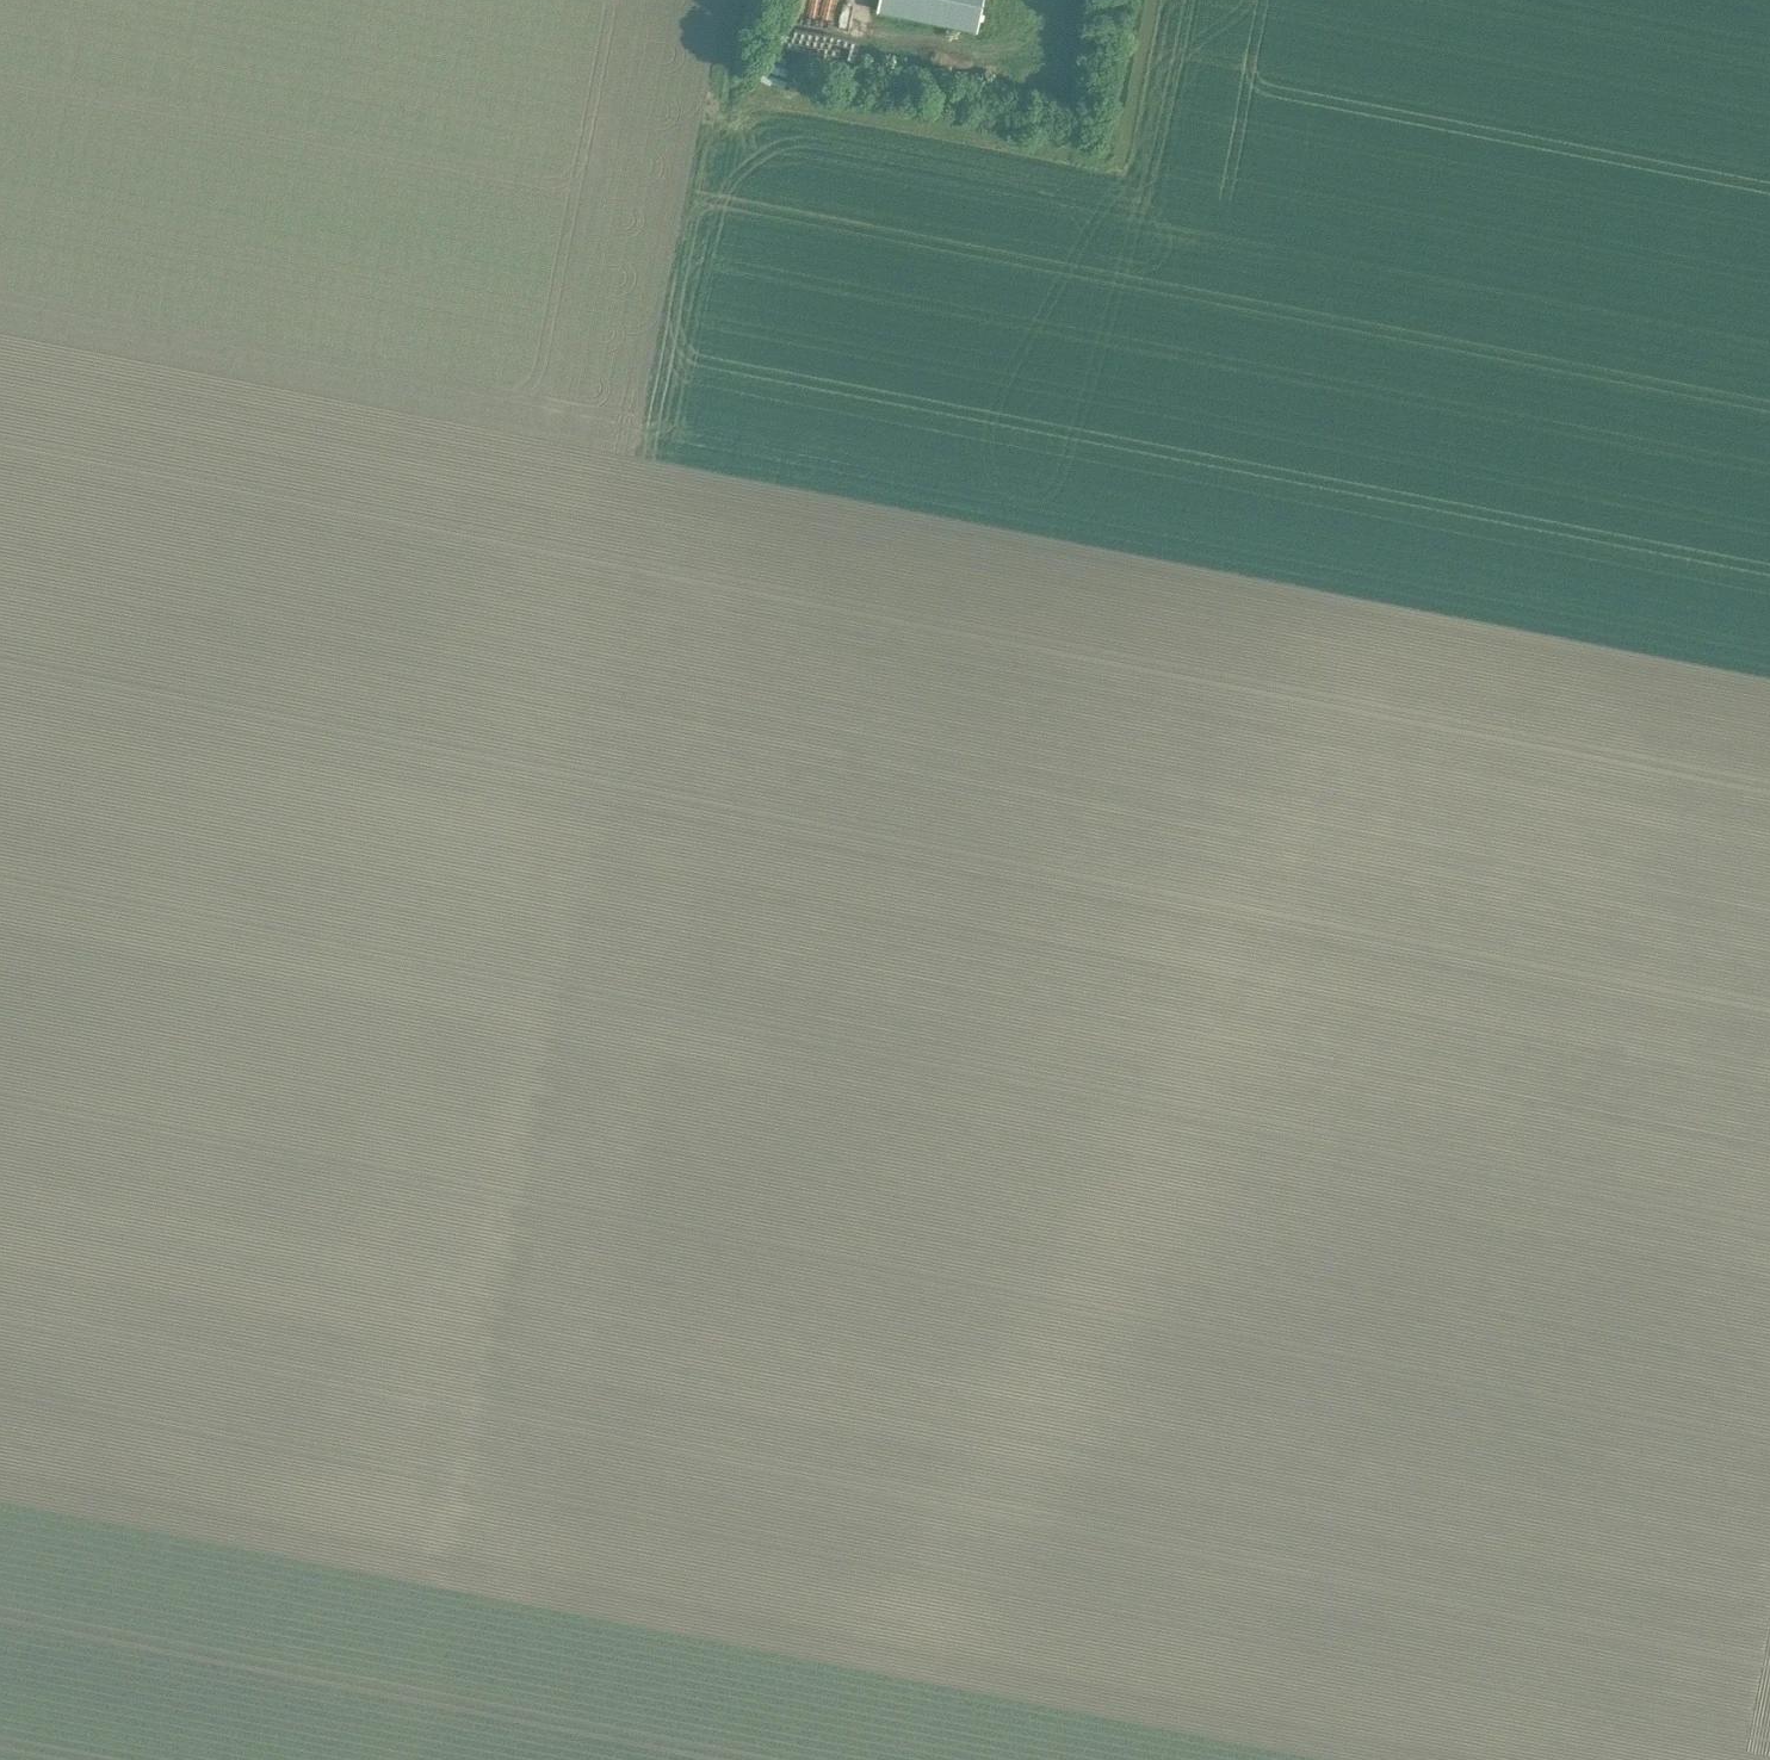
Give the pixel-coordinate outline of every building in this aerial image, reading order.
[(982,0),(879,0),(877,8),(976,29),(982,0)]
